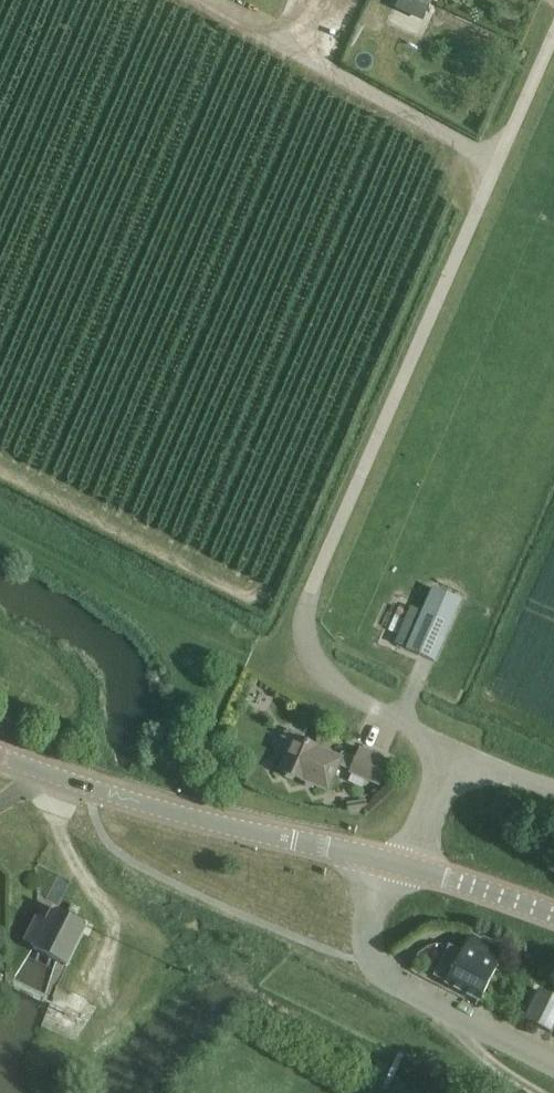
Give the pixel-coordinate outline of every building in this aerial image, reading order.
[(461,602),(433,589),(422,613),(406,650),(435,663),(461,602)] [(399,636),(395,645),(406,650),(422,613),(411,608),(406,620),(399,636)] [(281,752),(287,755),(280,772),(328,793),(340,766),(352,771),(350,773),(379,786),(389,763),(360,751),(356,761),(342,756),(341,759),(303,743),(301,737),(290,732),(284,734),(278,746),(281,752)] [(366,802),(347,805),(348,815),(368,812),(366,802)] [(55,961),(68,967),(88,926),(53,909),(47,922),(37,918),(25,943),(33,947),(32,950),(55,961)] [(471,936),(446,984),(479,1002),(504,954),(471,936)] [(432,956),(425,968),(437,976),(445,964),(432,956)] [(553,1021),(553,999),(540,993),(526,1021),(548,1032),(553,1021)]
